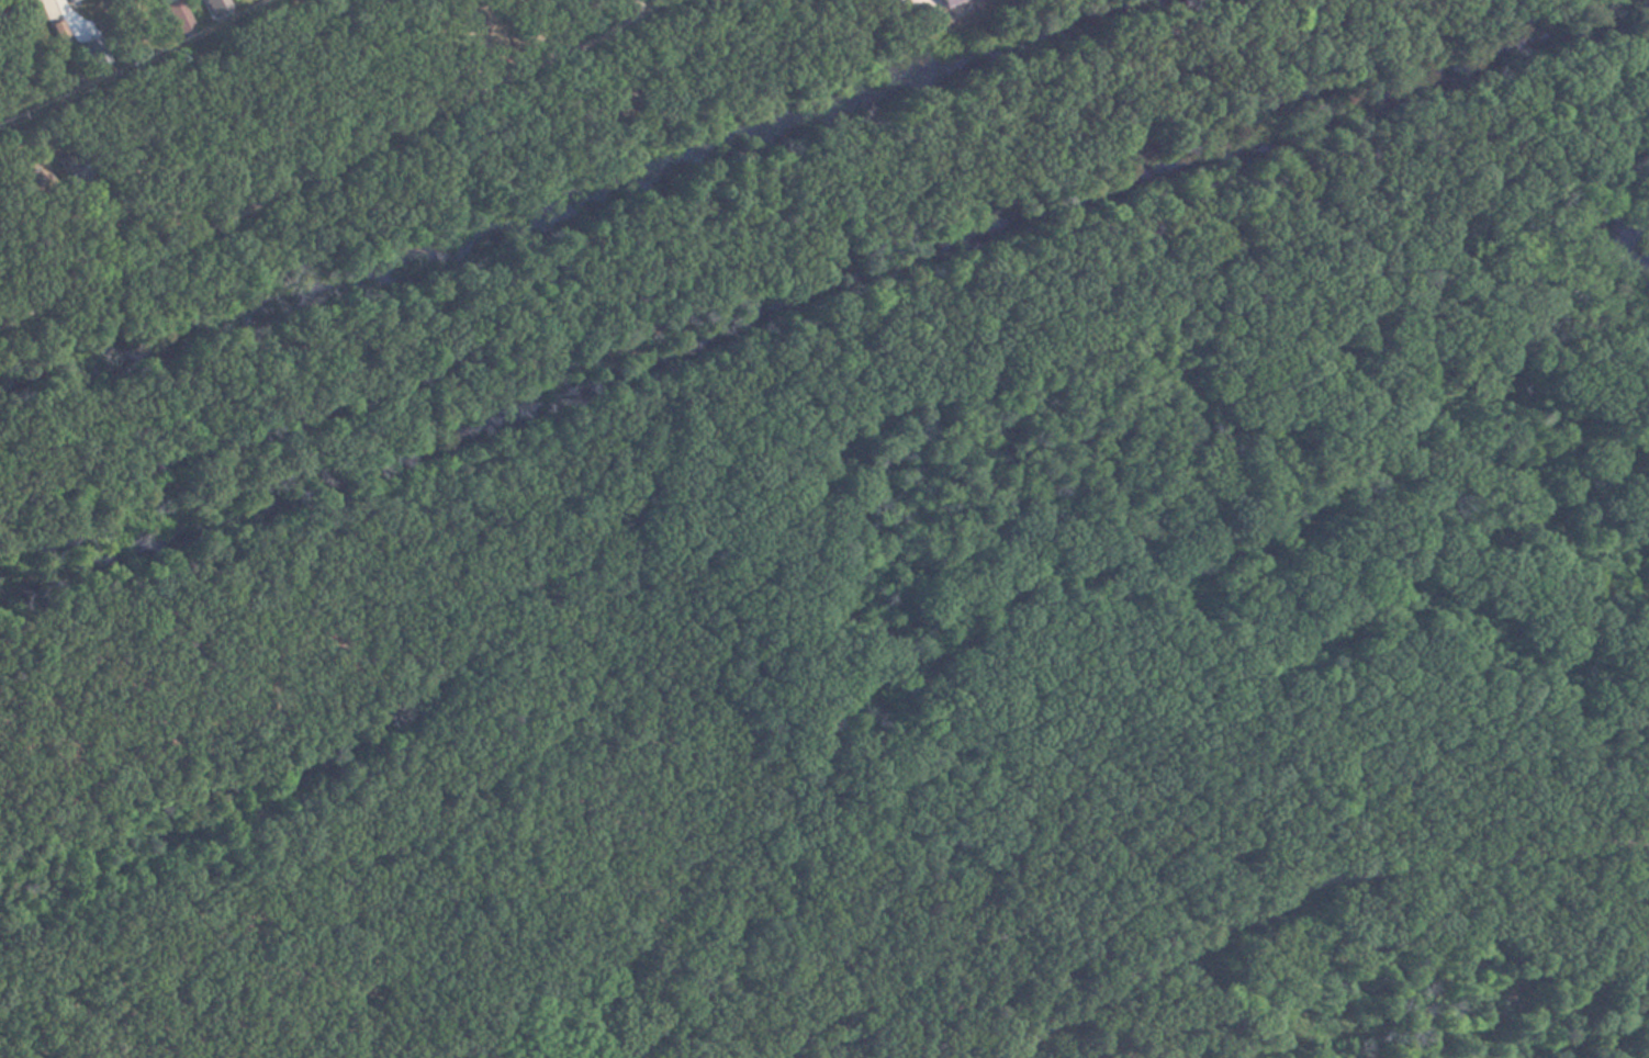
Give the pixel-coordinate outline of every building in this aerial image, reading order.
[(180,0),(174,0),(163,5),(177,36),(193,29),(180,0)]
